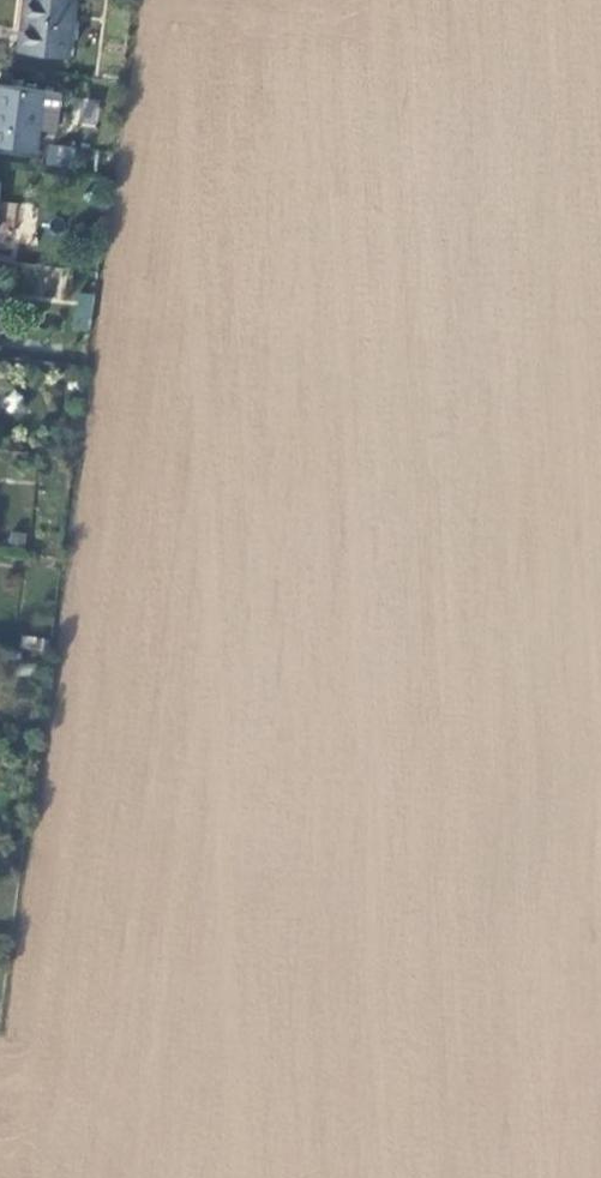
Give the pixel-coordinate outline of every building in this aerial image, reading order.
[(73,8),(22,2),(15,57),(65,63),(73,8)] [(0,93),(0,152),(35,156),(37,135),(55,137),(59,99),(0,93)] [(45,166),(77,167),(77,145),(45,145),(45,166)] [(49,636),(36,634),(35,643),(15,639),(13,653),(45,658),(49,636)]
